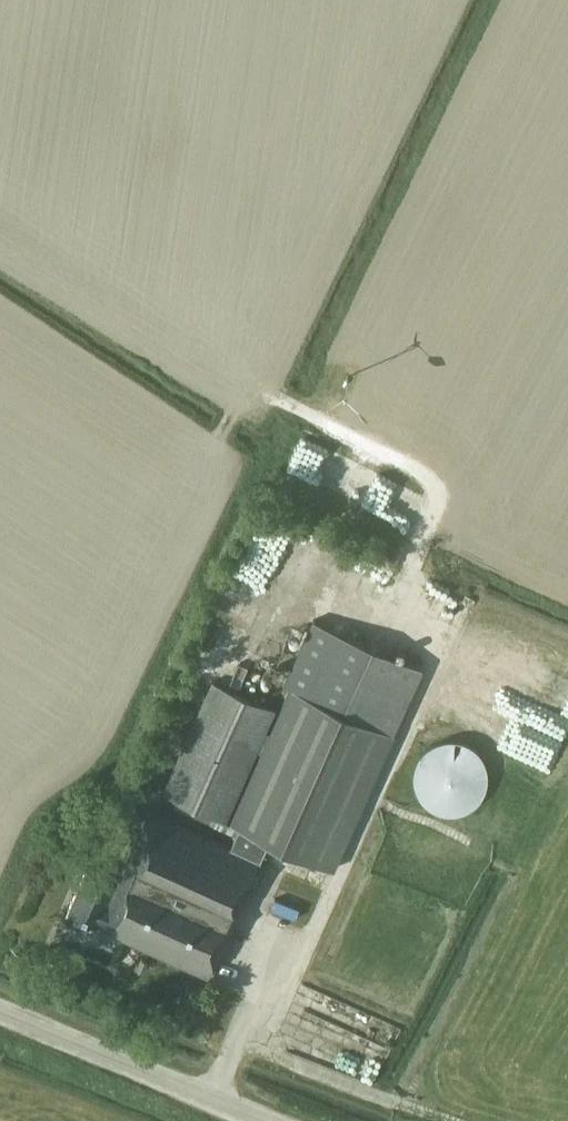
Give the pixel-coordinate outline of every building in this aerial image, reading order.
[(422,670),(311,620),(281,685),(290,689),(280,711),(217,683),(167,795),(242,829),(232,849),(149,811),(116,885),(86,871),(68,912),(97,925),(96,927),(208,978),(270,841),(332,869),(422,670)] [(462,740),(451,739),(440,740),(430,746),(421,754),(416,764),(414,775),(416,787),(421,797),(429,805),(440,810),(451,812),(462,810),(473,805),(481,797),(486,787),(488,775),(486,764),(481,754),(473,746),(462,740)]
